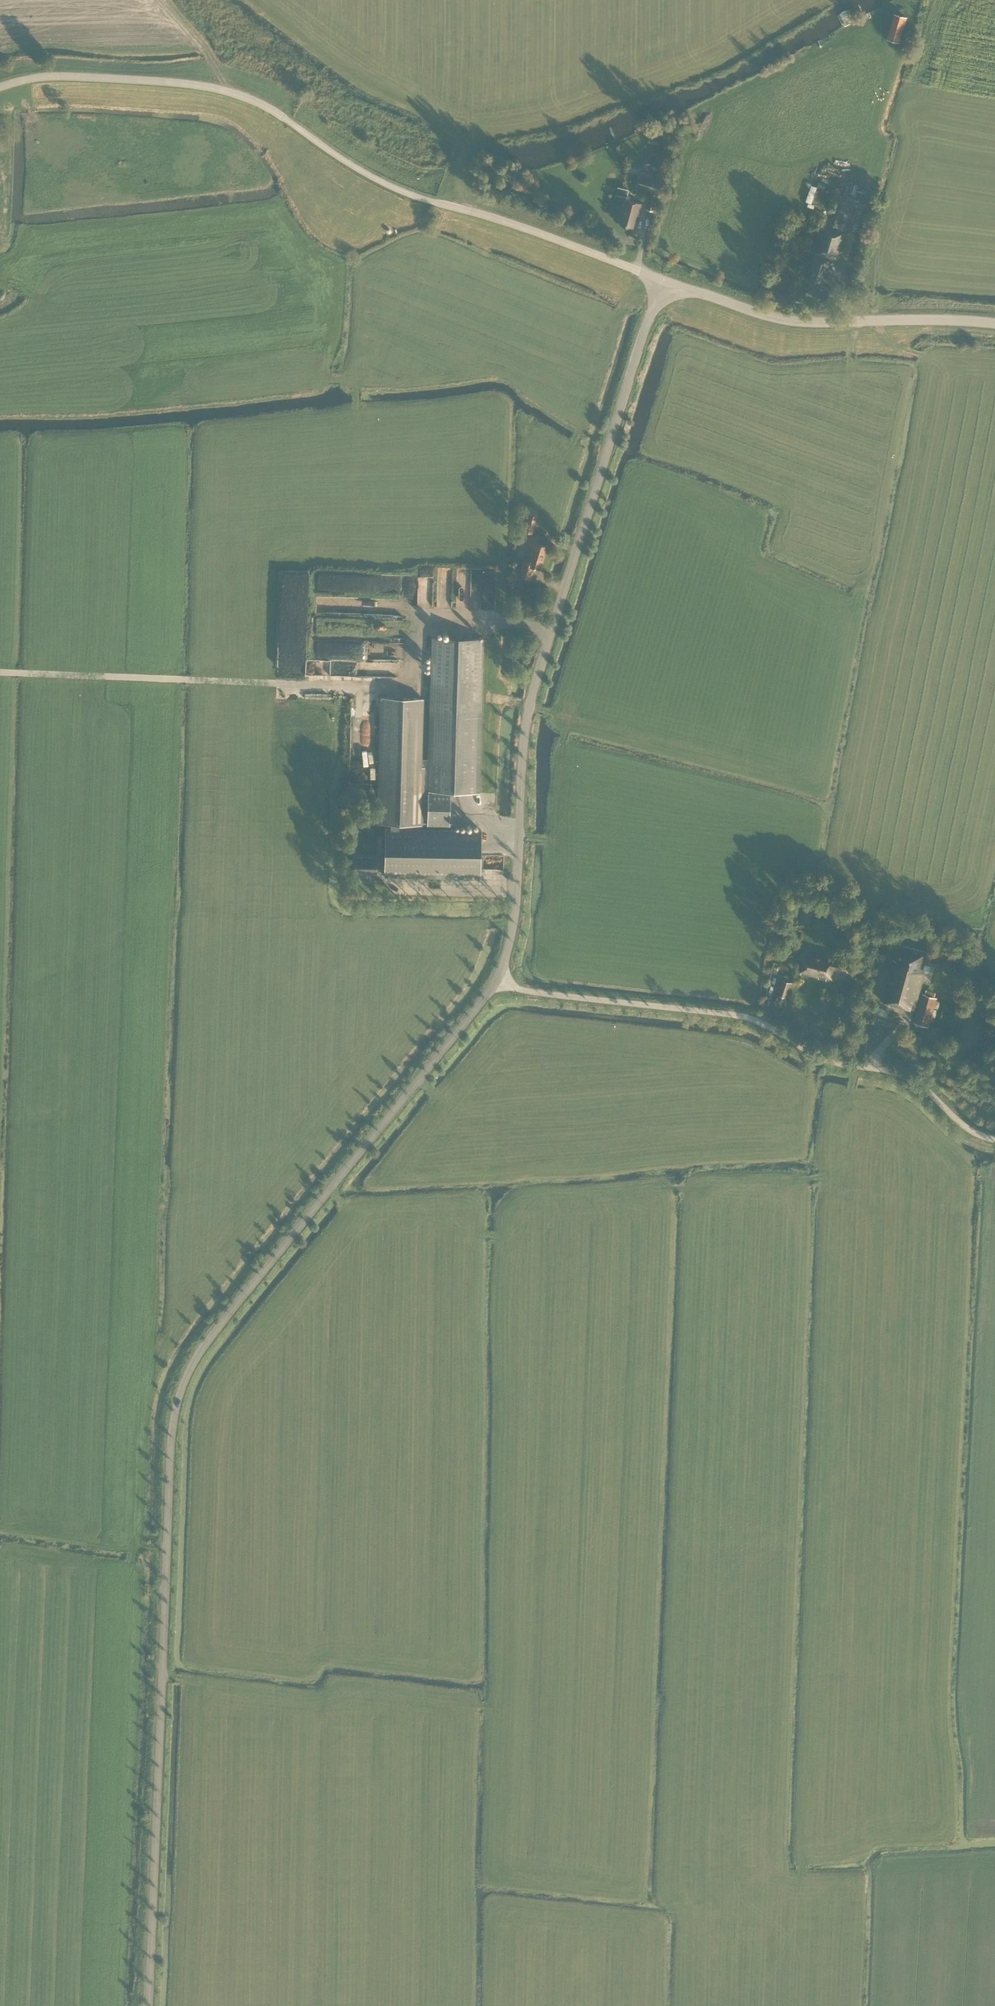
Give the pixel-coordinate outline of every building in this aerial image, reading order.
[(896,14),(889,38),(900,41),(907,17),(896,14)] [(652,191),(650,196),(649,195),(646,208),(653,210),(658,193),(657,192),(662,176),(644,171),(642,176),(641,176),(638,187),(652,191)] [(815,203),(819,186),(813,184),(808,201),(815,203)] [(627,197),(629,189),(621,187),(619,195),(627,197)] [(832,227),(821,224),(812,251),(815,252),(809,270),(812,271),(809,279),(820,282),(823,271),(825,272),(829,261),(822,259),(824,255),(837,259),(846,229),(849,230),(855,213),(849,212),(852,204),(854,197),(856,191),(846,188),(840,208),(839,207),(832,227)] [(854,197),(852,204),(858,206),(860,200),(856,199),(856,198),(854,197)] [(624,198),(619,214),(621,215),(619,223),(632,227),(635,214),(637,214),(640,203),(624,198)] [(521,529),(531,532),(536,514),(527,511),(521,529)] [(519,575),(531,579),(534,567),(540,569),(547,547),(536,543),(538,539),(529,536),(526,545),(531,546),(527,559),(524,558),(519,575)] [(420,584),(420,607),(434,607),(434,584),(420,584)] [(480,792),(480,782),(482,639),(430,638),(429,759),(422,759),(423,699),(375,698),(374,829),(389,829),(389,833),(384,833),(384,857),(376,857),(354,856),(353,873),(375,873),(375,868),(383,868),(383,872),(383,876),(479,878),(480,830),(448,829),(448,792),(480,792)] [(928,968),(927,966),(931,954),(928,953),(928,952),(902,944),(897,960),(894,959),(882,1000),(914,1009),(926,971),(928,970),(928,968)] [(807,949),(801,973),(833,980),(835,969),(848,972),(850,961),(835,958),(835,955),(807,949)] [(784,979),(779,994),(787,997),(789,997),(794,982),(784,979)] [(915,1022),(930,1026),(937,997),(923,993),(915,1022)]
